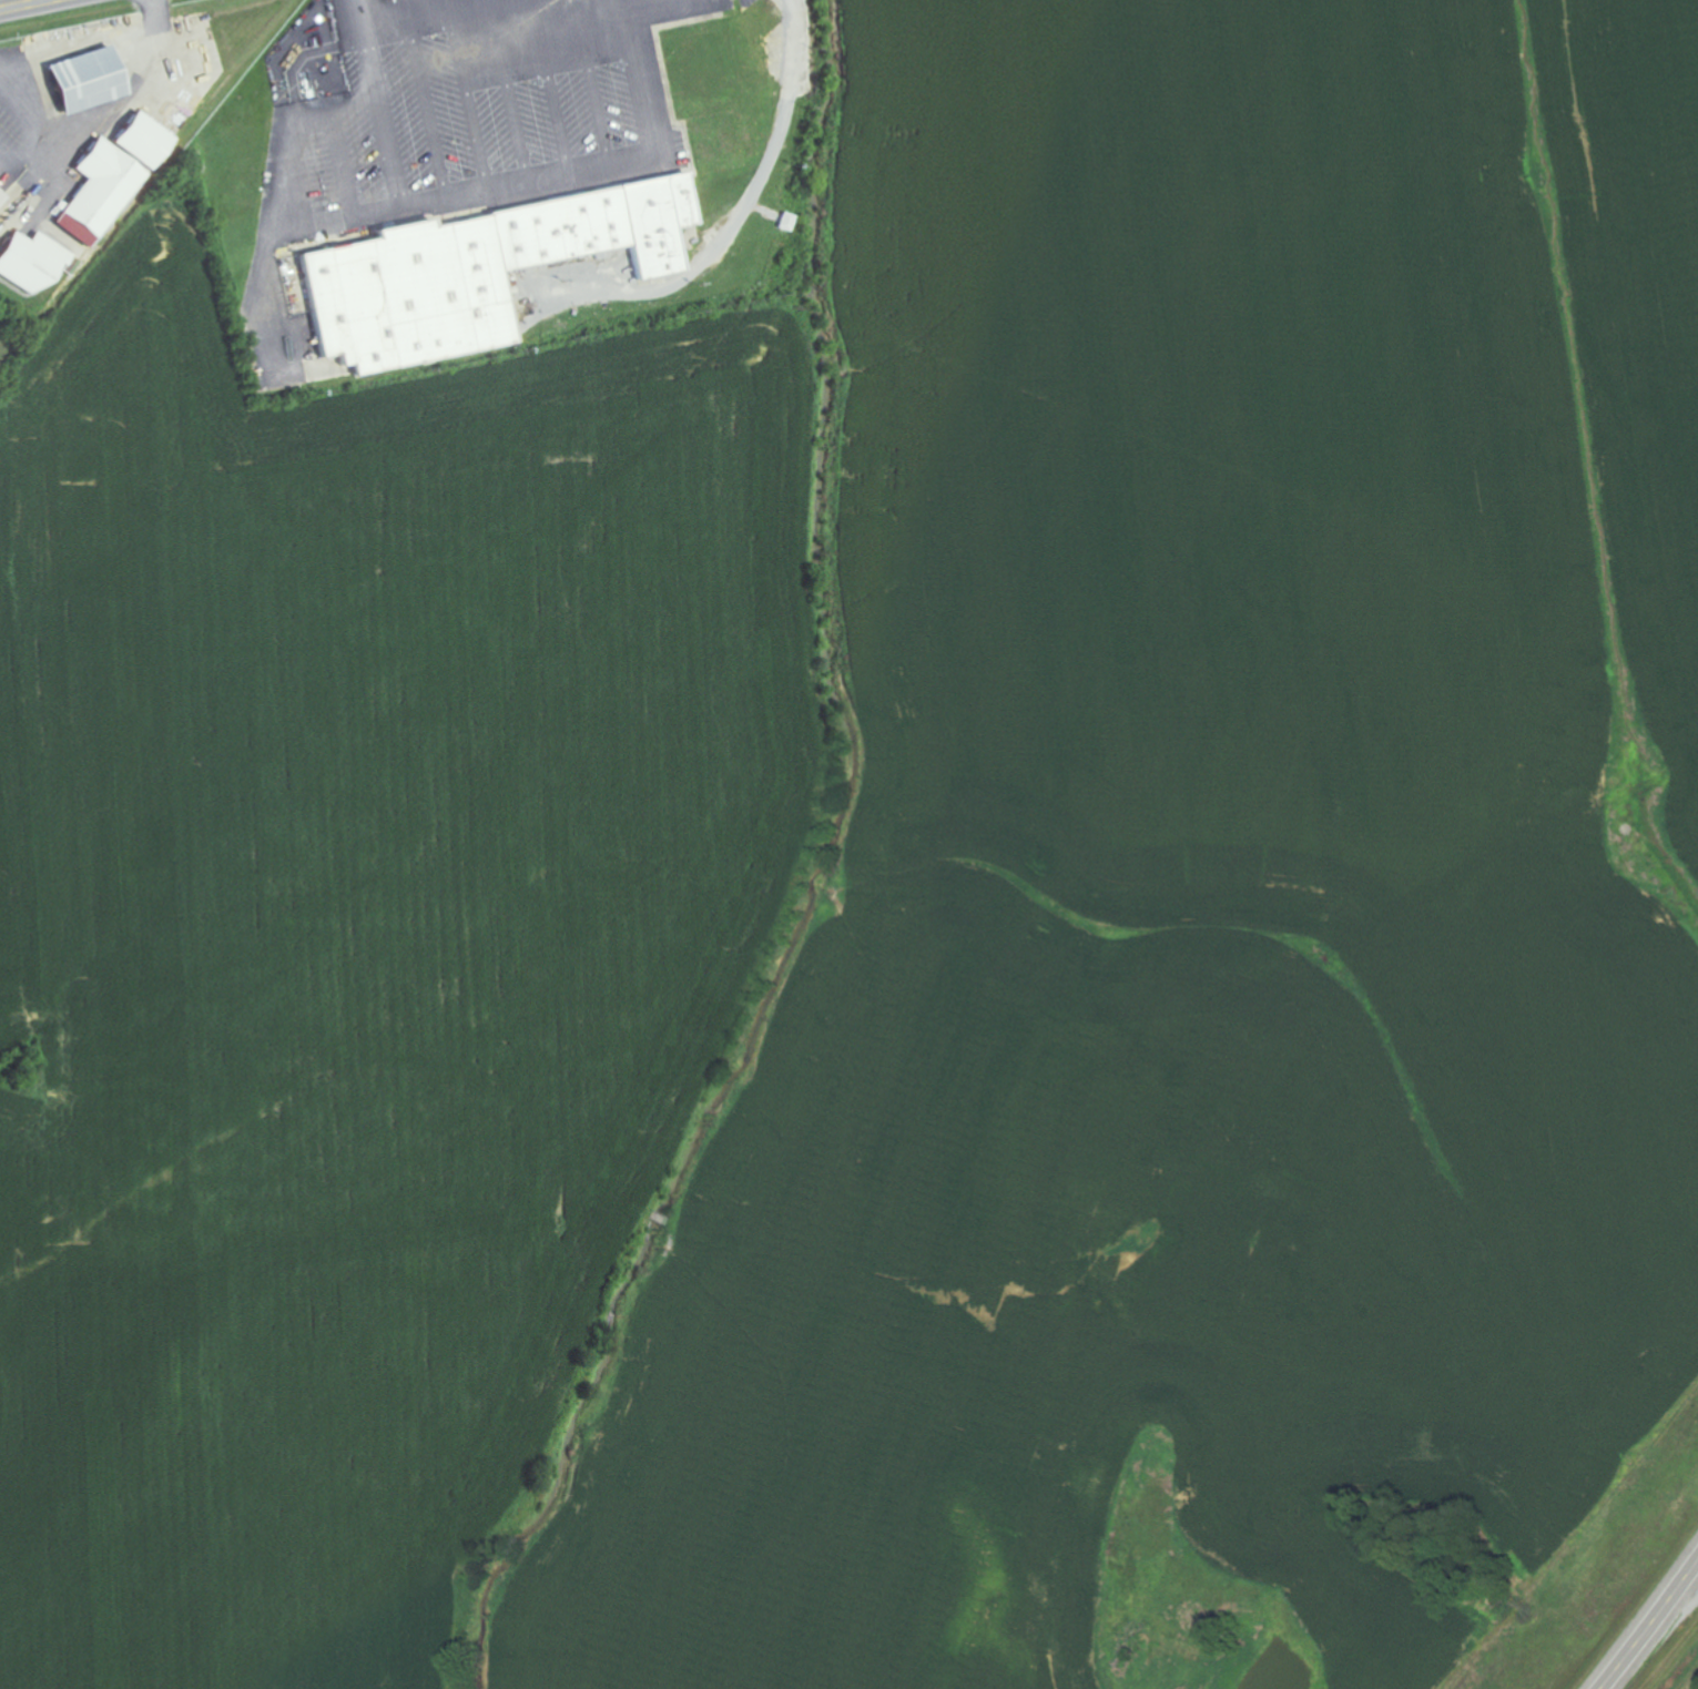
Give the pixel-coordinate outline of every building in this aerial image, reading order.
[(49,65),(111,44),(128,94),(65,115),(49,65)] [(112,144),(150,172),(174,139),(135,112),(112,144)] [(57,221),(112,149),(146,174),(90,247),(57,221)] [(503,271),(632,248),(637,281),(685,273),(677,229),(697,226),(688,177),(434,222),(434,221),(377,231),(379,241),(303,254),(321,359),(341,356),(343,367),(355,365),(356,375),(516,347),(503,271)] [(37,299),(57,267),(71,276),(81,260),(36,233),(30,242),(14,232),(0,254),(0,276),(37,299)]
